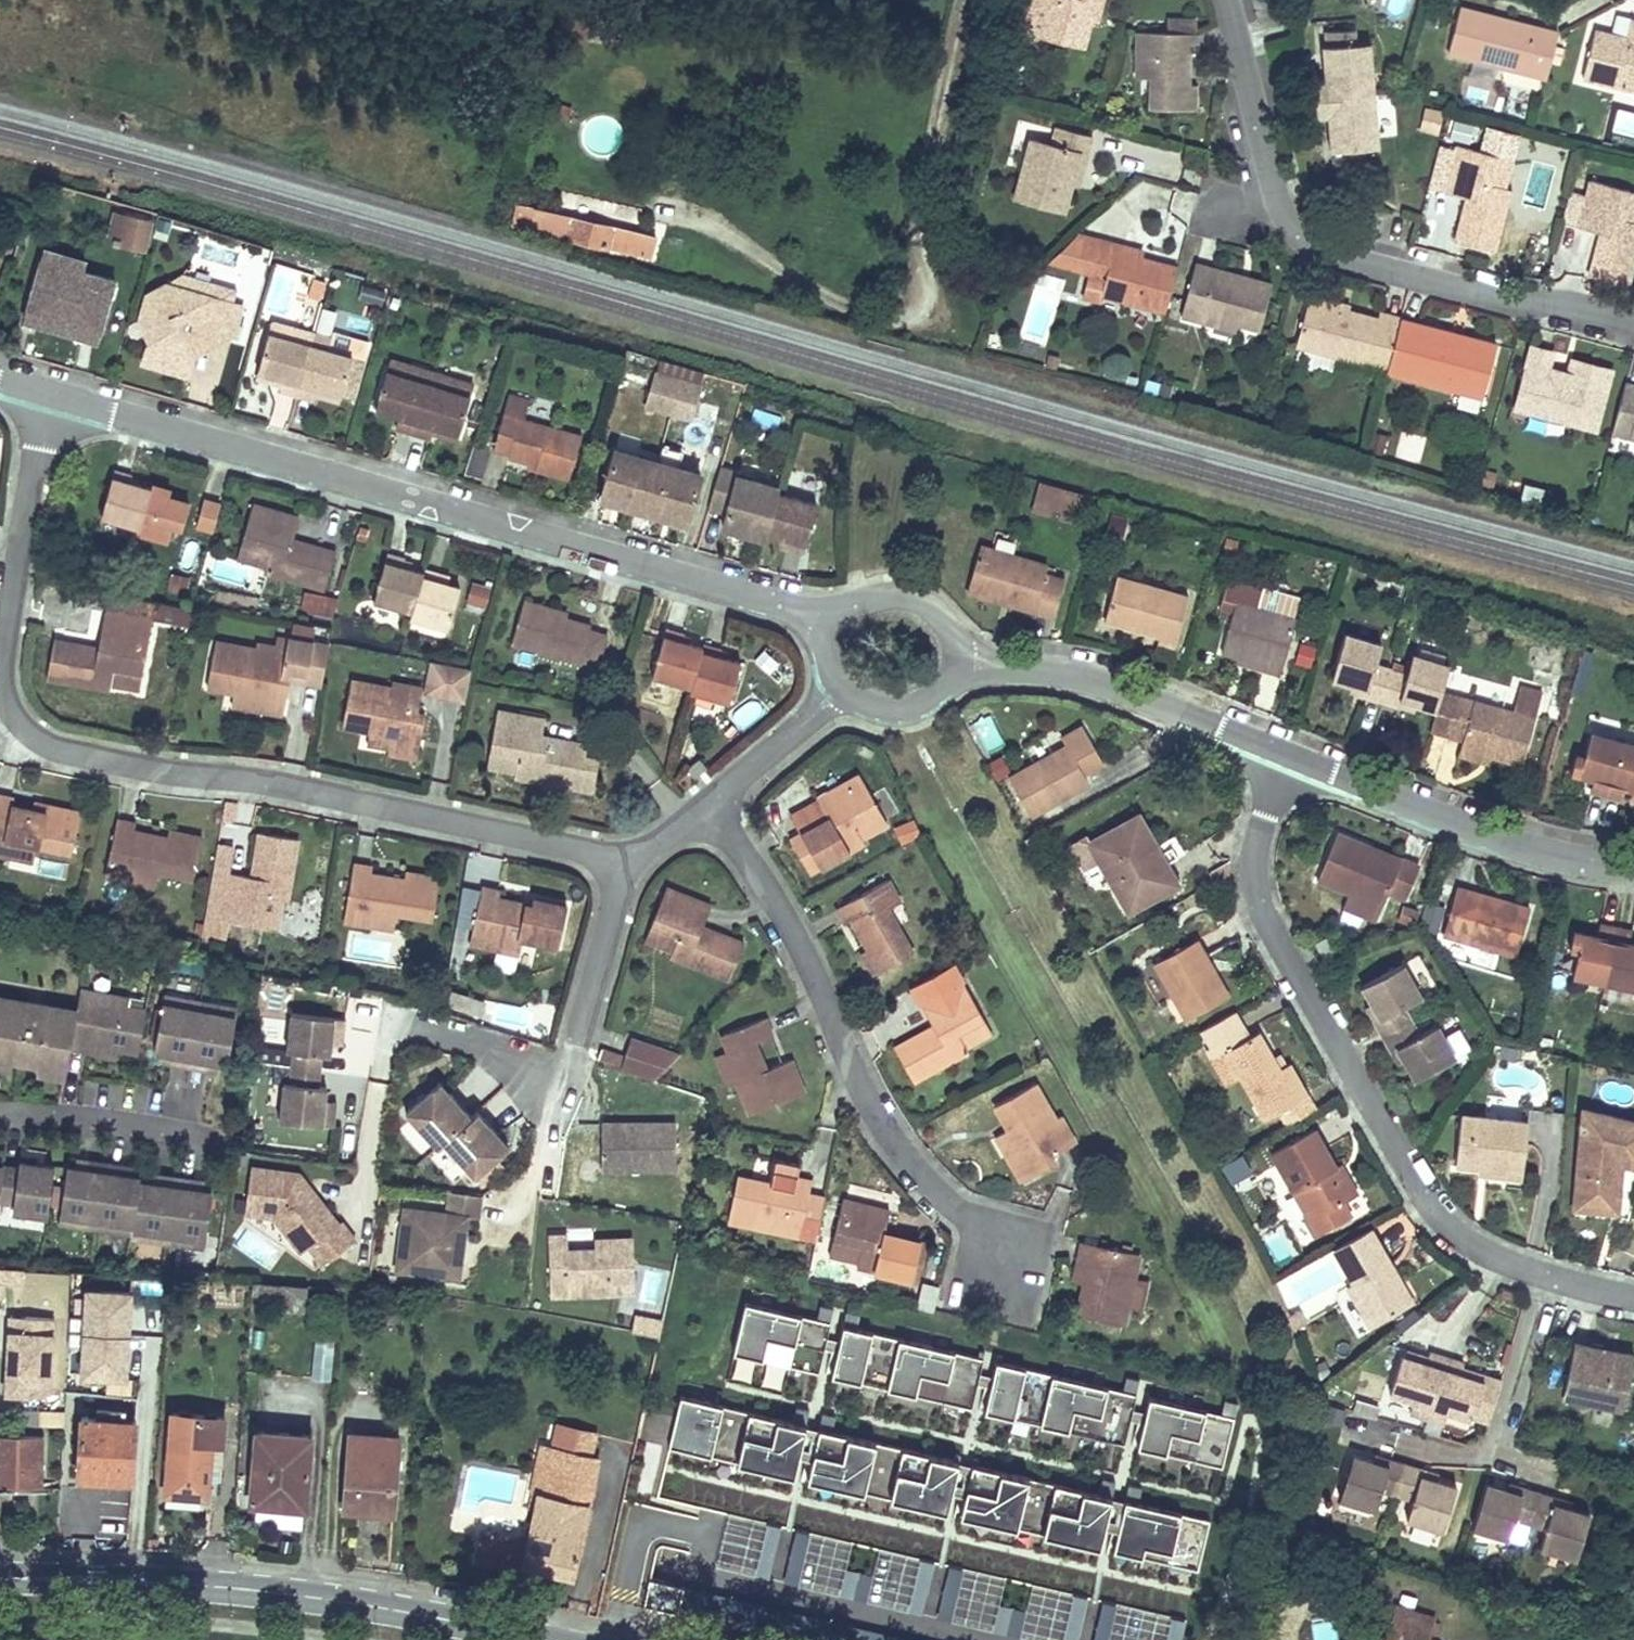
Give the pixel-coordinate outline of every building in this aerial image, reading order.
[(1029,33),(1037,0),(1017,0),(1010,29),(1029,33)] [(1029,33),(1068,44),(1075,16),(1093,20),(1098,22),(1103,0),(1037,0),(1029,33)] [(1452,54),(1546,78),(1558,33),(1463,8),(1452,54)] [(1093,20),(1075,16),(1068,44),(1085,49),(1093,20)] [(1195,30),(1195,17),(1166,17),(1167,31),(1195,30)] [(1633,19),(1628,39),(1594,31),(1583,78),(1624,89),(1625,84),(1633,86),(1633,19)] [(1374,95),(1370,42),(1356,43),(1355,29),(1325,32),(1326,46),(1322,46),(1325,81),(1313,82),(1315,100),(1374,95)] [(1152,109),(1195,110),(1196,85),(1189,85),(1189,51),(1196,51),(1197,33),(1138,32),(1137,57),(1153,58),(1152,77),(1152,109)] [(1152,77),(1153,58),(1137,57),(1137,77),(1152,77)] [(1374,95),(1315,100),(1316,118),(1328,117),(1331,151),(1334,151),(1335,165),(1366,163),(1365,149),(1379,147),(1374,95)] [(1443,113),(1427,108),(1422,129),(1437,133),(1443,113)] [(1092,137),(1057,127),(1053,144),(1031,138),(1015,199),(1063,213),(1071,185),(1080,153),(1087,155),(1092,137)] [(1456,240),(1494,251),(1511,189),(1506,188),(1489,183),(1497,155),(1457,144),(1445,191),(1470,198),(1467,209),(1465,209),(1456,240)] [(1080,153),(1071,185),(1078,187),(1087,155),(1080,153)] [(1513,160),(1497,155),(1489,183),(1506,188),(1513,160)] [(1630,191),(1590,181),(1586,196),(1569,193),(1561,223),(1604,234),(1601,246),(1599,245),(1591,277),(1629,286),(1633,267),(1633,222),(1622,219),(1630,191)] [(1630,191),(1622,219),(1633,222),(1633,192),(1630,191)] [(612,229),(527,210),(527,209),(516,207),(511,228),(569,238),(608,247),(612,229)] [(145,262),(148,215),(111,212),(107,260),(145,262)] [(626,232),(612,229),(608,247),(621,251),(626,232)] [(1100,295),(1166,312),(1177,267),(1141,258),(1114,252),(1116,244),(1099,240),(1077,235),(1046,263),(1088,273),(1090,274),(1105,278),(1100,295)] [(1143,251),(1116,244),(1114,252),(1141,258),(1143,251)] [(84,261),(44,249),(41,259),(81,271),(84,261)] [(81,271),(41,259),(27,308),(99,328),(113,280),(81,271)] [(1240,283),(1242,276),(1195,263),(1181,316),(1182,316),(1214,325),(1227,317),(1238,320),(1237,322),(1260,328),(1272,283),(1249,278),(1247,285),(1240,283)] [(1100,295),(1105,278),(1090,274),(1088,273),(1081,297),(1099,302),(1100,295)] [(182,275),(164,284),(210,297),(214,284),(182,275)] [(1249,278),(1242,276),(1240,283),(1247,285),(1249,278)] [(142,362),(198,378),(204,357),(209,339),(203,338),(206,328),(233,336),(241,306),(210,297),(164,284),(155,289),(148,312),(156,314),(147,344),(142,362)] [(148,312),(155,289),(145,294),(137,321),(147,344),(156,314),(148,312)] [(1348,311),(1326,305),(1327,300),(1310,295),(1296,347),(1299,347),(1336,357),(1367,365),(1368,360),(1388,365),(1401,320),(1401,319),(1379,313),(1378,319),(1348,311)] [(1350,305),(1327,300),(1326,305),(1348,311),(1350,305)] [(99,328),(27,308),(24,317),(97,338),(99,328)] [(1238,320),(1227,317),(1214,325),(1235,330),(1237,322),(1238,320)] [(1459,343),(1451,341),(1453,334),(1401,320),(1388,365),(1387,372),(1461,392),(1463,383),(1485,389),(1497,345),(1461,336),(1459,343)] [(268,334),(295,342),(298,329),(272,322),(268,334)] [(209,339),(204,357),(233,336),(206,328),(203,338),(209,339)] [(317,388),(342,395),(352,357),(327,351),(331,338),(298,329),(295,342),(268,334),(258,372),(283,379),(281,385),(279,390),(314,400),(315,394),(317,388)] [(1461,336),(1453,334),(1451,341),(1459,343),(1461,336)] [(1613,369),(1572,359),(1570,367),(1566,379),(1547,374),(1551,362),(1553,351),(1532,346),(1515,409),(1530,413),(1542,407),(1568,413),(1575,425),(1596,431),(1613,369)] [(1336,357),(1299,347),(1295,366),(1331,376),(1336,357)] [(391,360),(387,372),(411,379),(415,367),(391,360)] [(1570,367),(1551,362),(1547,374),(1566,379),(1570,367)] [(434,427),(458,435),(470,397),(446,390),(449,378),(415,367),(411,379),(387,372),(376,409),(400,417),(398,422),(396,428),(431,439),(433,432),(434,427)] [(281,385),(283,379),(258,372),(256,378),(281,385)] [(697,388),(656,375),(647,401),(689,414),(697,388)] [(473,385),(449,378),(446,390),(470,397),(473,385)] [(1485,389),(1463,383),(1461,392),(1483,398),(1485,389)] [(1625,384),(1612,433),(1633,438),(1633,386),(1625,384)] [(315,394),(340,402),(342,395),(317,388),(315,394)] [(509,393),(503,413),(493,449),(509,453),(507,458),(536,466),(535,471),(569,481),(581,435),(523,419),(529,398),(509,393)] [(1568,413),(1542,407),(1530,413),(1575,425),(1568,413)] [(400,417),(376,409),(374,414),(398,422),(400,417)] [(458,435),(434,427),(433,432),(457,440),(458,435)] [(640,457),(615,450),(601,498),(614,503),(616,497),(635,502),(633,508),(654,514),(655,508),(674,513),(673,519),(686,523),(700,474),(676,467),(673,478),(655,473),(637,467),(640,457)] [(658,462),(640,457),(637,467),(655,473),(658,462)] [(676,467),(658,462),(655,473),(673,478),(676,467)] [(132,475),(114,469),(100,518),(138,529),(137,533),(168,542),(173,525),(182,528),(189,503),(168,497),(170,489),(152,484),(151,488),(130,482),(132,475)] [(738,474),(719,470),(708,507),(728,513),(723,529),(766,540),(767,534),(778,493),(780,489),(737,477),(738,474)] [(1084,495),(1057,487),(1039,483),(1031,512),(1049,517),(1052,508),(1078,516),(1084,495)] [(778,493),(767,534),(789,540),(786,547),(804,552),(817,503),(778,493)] [(635,502),(616,497),(614,503),(633,508),(635,502)] [(220,504),(204,499),(197,526),(213,531),(220,504)] [(299,517),(253,504),(242,543),(270,551),(265,568),(264,573),(325,590),(336,552),(304,543),(303,546),(292,542),(299,517)] [(674,513),(655,508),(654,514),(673,519),(674,513)] [(270,551),(242,543),(237,560),(265,568),(270,551)] [(987,573),(980,596),(1003,603),(1005,594),(1035,603),(1033,612),(1053,617),(1064,580),(1045,574),(1048,565),(980,546),(973,570),(987,573)] [(374,603),(413,613),(411,618),(449,628),(460,587),(446,584),(438,581),(440,574),(424,570),(423,572),(402,567),(404,559),(387,554),(374,603)] [(973,570),(967,592),(980,596),(987,573),(973,570)] [(448,576),(440,574),(438,581),(446,584),(448,576)] [(1174,646),(1188,597),(1117,576),(1104,621),(1159,636),(1158,642),(1174,646)] [(301,592),(299,612),(334,616),(336,597),(301,592)] [(113,594),(108,593),(105,610),(110,611),(113,594)] [(54,640),(47,679),(109,690),(110,685),(140,691),(152,619),(190,625),(192,609),(121,596),(113,594),(110,611),(105,610),(97,650),(85,648),(86,646),(54,640)] [(1035,603),(1005,594),(1003,603),(1033,612),(1035,603)] [(558,610),(525,600),(512,645),(598,670),(608,635),(590,630),(591,625),(557,615),(558,610)] [(1279,676),(1295,619),(1235,602),(1221,652),(1238,657),(1264,665),(1262,671),(1279,676)] [(666,628),(652,676),(691,687),(690,691),(729,702),(741,662),(719,655),(722,648),(704,643),(703,646),(682,640),(684,633),(666,628)] [(1367,690),(1365,696),(1399,706),(1401,699),(1416,704),(1436,710),(1441,692),(1449,665),(1412,655),(1407,675),(1375,666),(1381,646),(1344,636),(1332,680),(1352,686),(1367,690)] [(234,690),(231,705),(254,710),(256,696),(285,701),(290,677),(293,663),(308,666),(305,680),(321,683),(329,646),(288,637),(286,648),(257,643),(256,648),(215,640),(207,687),(226,691),(227,689),(234,690)] [(1236,664),(1262,671),(1264,665),(1238,657),(1236,664)] [(464,702),(469,666),(426,661),(421,697),(464,702)] [(308,666),(293,663),(290,677),(305,680),(308,666)] [(370,729),(367,744),(389,749),(392,735),(421,740),(425,715),(417,713),(422,687),(392,682),(391,687),(350,680),(342,727),(362,730),(362,728),(370,729)] [(1350,692),(1365,696),(1367,690),(1352,686),(1350,692)] [(1436,710),(1430,731),(1462,740),(1460,748),(1490,756),(1521,765),(1534,718),(1441,692),(1436,710)] [(283,715),(285,701),(256,696),(254,710),(283,715)] [(1401,699),(1399,706),(1414,710),(1416,704),(1401,699)] [(552,784),(593,791),(599,760),(585,757),(587,744),(542,736),(545,719),(498,710),(490,750),(518,756),(516,771),(514,777),(540,781),(542,773),(554,776),(552,784)] [(1066,746),(1009,778),(1031,818),(1089,785),(1084,774),(1103,763),(1082,726),(1061,738),(1066,746)] [(421,740),(392,735),(389,749),(388,755),(417,760),(421,740)] [(1633,793),(1633,747),(1590,735),(1583,759),(1575,757),(1570,775),(1593,781),(1590,793),(1622,802),(1625,790),(1633,793)] [(1490,756),(1460,748),(1458,755),(1488,763),(1490,756)] [(518,756),(490,750),(488,766),(516,771),(518,756)] [(687,769),(695,778),(707,768),(699,759),(687,769)] [(554,776),(542,773),(540,781),(552,784),(554,776)] [(879,809),(859,774),(818,797),(819,799),(830,820),(820,826),(818,823),(801,833),(790,840),(810,874),(865,843),(862,839),(854,824),(879,809)] [(0,795),(0,855),(11,858),(14,842),(36,846),(72,853),(80,811),(47,805),(45,812),(12,805),(14,798),(0,795)] [(830,820),(819,799),(792,814),(801,833),(818,823),(820,826),(830,820)] [(236,803),(224,801),(221,821),(233,823),(236,803)] [(888,825),(879,809),(854,824),(862,839),(888,825)] [(1105,871),(1128,912),(1179,884),(1139,814),(1090,842),(1087,837),(1072,846),(1091,879),(1105,871)] [(135,824),(117,820),(105,877),(132,883),(135,867),(158,872),(193,879),(202,838),(169,831),(167,838),(134,831),(135,824)] [(922,836),(914,822),(896,832),(904,846),(922,836)] [(283,901),(288,902),(298,839),(259,833),(253,865),(256,865),(254,877),(231,873),(229,873),(213,871),(202,937),(225,941),(228,922),(261,928),(266,898),(283,901)] [(1374,848),(1336,833),(1317,880),(1350,894),(1344,909),(1374,921),(1380,906),(1382,907),(1388,893),(1406,900),(1419,867),(1401,859),(1398,865),(1371,854),(1374,848)] [(1048,836),(1029,846),(1035,857),(1054,846),(1048,836)] [(36,846),(14,842),(11,858),(33,862),(36,846)] [(217,843),(213,871),(231,873),(235,846),(217,843)] [(1401,859),(1374,848),(1371,854),(1398,865),(1401,859)] [(372,867),(354,864),(344,922),(372,927),(374,910),(396,914),(433,920),(440,878),(406,872),(404,880),(371,875),(372,867)] [(158,872),(135,867),(132,883),(154,888),(158,872)] [(900,902),(888,879),(836,908),(845,923),(851,920),(868,949),(862,953),(874,975),(912,954),(887,909),(900,902)] [(481,889),(463,886),(456,924),(473,928),(481,889)] [(500,891),(482,887),(481,889),(473,928),(470,944),(497,950),(501,934),(522,939),(558,947),(567,906),(534,898),(532,906),(499,898),(500,891)] [(711,905),(666,887),(652,925),(679,935),(672,952),(671,956),(729,980),(744,943),(713,930),(711,932),(701,929),(711,905)] [(1516,957),(1530,909),(1502,901),(1500,907),(1473,899),(1474,893),(1457,888),(1443,936),(1516,957)] [(1502,901),(1474,893),(1473,899),(1500,907),(1502,901)] [(266,898),(261,928),(278,930),(283,901),(266,898)] [(396,914),(374,910),(372,927),(394,930),(396,914)] [(1632,932),(1600,924),(1597,937),(1573,932),(1570,949),(1578,951),(1572,976),(1633,989),(1633,945),(1629,944),(1632,932)] [(679,935),(652,925),(645,941),(672,952),(679,935)] [(522,939),(501,934),(497,950),(519,955),(522,939)] [(1325,938),(1315,943),(1324,957),(1333,951),(1325,938)] [(1187,1020),(1229,996),(1197,940),(1154,964),(1187,1020)] [(1405,1062),(1415,1081),(1455,1058),(1437,1024),(1419,1035),(1403,1006),(1420,996),(1402,963),(1362,986),(1372,1004),(1380,1017),(1374,1021),(1391,1051),(1397,1048),(1405,1062)] [(894,1048),(913,1083),(969,1052),(966,1047),(958,1032),(983,1018),(964,982),(954,964),(911,987),(921,1006),(934,1028),(924,1034),(922,1032),(894,1048)] [(128,996),(82,988),(78,1009),(71,1047),(105,1053),(107,1045),(139,1051),(147,1008),(127,1005),(128,996)] [(485,1003),(451,991),(447,1003),(481,1015),(485,1003)] [(190,1065),(200,1009),(183,1006),(184,997),(165,994),(156,1050),(165,1052),(174,1054),(172,1062),(190,1065)] [(12,1055),(11,1060),(41,1065),(42,1060),(68,1065),(71,1047),(78,1009),(44,1002),(39,1031),(25,1028),(30,1000),(0,995),(0,1053),(12,1055)] [(127,1005),(147,1008),(148,1000),(128,996),(127,1005)] [(201,1001),(184,997),(183,1006),(200,1009),(201,1001)] [(44,1002),(30,1000),(25,1028),(39,1031),(44,1002)] [(218,1003),(201,1001),(200,1009),(217,1012),(218,1003)] [(200,1009),(190,1065),(208,1069),(210,1060),(219,1062),(228,1063),(237,1007),(218,1003),(217,1012),(200,1009)] [(1366,1007),(1374,1021),(1380,1017),(1372,1004),(1366,1007)] [(1249,1037),(1235,1012),(1203,1030),(1217,1055),(1226,1050),(1242,1077),(1265,1119),(1279,1111),(1287,1125),(1315,1109),(1289,1063),(1286,1066),(1280,1068),(1273,1057),(1259,1031),(1249,1037)] [(347,1018),(292,1013),(289,1052),(295,1052),(292,1085),(286,1084),(283,1122),(337,1127),(339,1110),(327,1109),(329,1088),(321,1087),(323,1054),(332,1055),(333,1034),(345,1035),(347,1018)] [(736,1081),(750,1115),(806,1093),(792,1059),(767,1069),(755,1041),(772,1035),(765,1017),(723,1034),(729,1051),(735,1064),(730,1067),(736,1081)] [(983,1018),(958,1032),(966,1047),(992,1034),(983,1018)] [(345,1035),(333,1034),(333,1042),(344,1043),(345,1035)] [(624,1057),(621,1069),(656,1081),(679,1056),(630,1039),(624,1057)] [(1405,1062),(1397,1048),(1391,1051),(1399,1065),(1405,1062)] [(624,1057),(601,1050),(597,1062),(621,1069),(624,1057)] [(1242,1077),(1226,1050),(1217,1055),(1232,1083),(1242,1077)] [(730,1067),(735,1064),(729,1051),(716,1057),(727,1085),(736,1081),(730,1067)] [(174,1054),(165,1052),(164,1061),(172,1062),(174,1054)] [(0,1053),(0,1065),(10,1066),(11,1060),(12,1055),(0,1053)] [(1273,1057),(1280,1068),(1286,1066),(1279,1054),(1273,1057)] [(66,1076),(68,1065),(42,1060),(41,1065),(40,1072),(66,1076)] [(217,1070),(219,1062),(210,1060),(208,1069),(217,1070)] [(467,1117),(437,1083),(403,1112),(433,1148),(441,1141),(472,1177),(505,1148),(473,1112),(467,1117)] [(1056,1118),(1036,1083),(994,1106),(1004,1124),(1006,1122),(1009,1130),(996,1137),(1007,1157),(1019,1150),(1033,1175),(1056,1162),(1052,1156),(1076,1143),(1060,1116),(1056,1118)] [(339,1102),(328,1101),(327,1109),(339,1110),(339,1102)] [(1582,1109),(1573,1210),(1612,1213),(1616,1162),(1622,1163),(1633,1166),(1633,1121),(1582,1109)] [(1481,1166),(1523,1171),(1528,1123),(1461,1115),(1455,1165),(1481,1168),(1481,1166)] [(676,1171),(676,1123),(647,1123),(648,1129),(620,1129),(620,1123),(601,1123),(601,1171),(676,1171)] [(1335,1168),(1313,1129),(1270,1153),(1306,1216),(1317,1210),(1328,1229),(1350,1217),(1342,1202),(1356,1194),(1344,1173),(1332,1180),(1328,1172),(1335,1168)] [(1019,1150),(1007,1157),(1021,1182),(1033,1175),(1019,1150)] [(1243,1154),(1220,1166),(1229,1184),(1252,1172),(1243,1154)] [(78,1159),(77,1168),(87,1169),(88,1160),(78,1159)] [(728,1221),(815,1241),(825,1197),(809,1193),(812,1181),(795,1177),(798,1164),(774,1159),(769,1182),(738,1176),(728,1221)] [(99,1219),(106,1163),(88,1160),(87,1169),(77,1168),(69,1166),(61,1223),(86,1226),(87,1217),(99,1219)] [(14,1210),(48,1215),(55,1166),(46,1165),(21,1162),(20,1167),(4,1165),(0,1193),(0,1200),(16,1202),(14,1210)] [(1618,1213),(1622,1163),(1616,1162),(1612,1213),(1618,1213)] [(124,1165),(106,1163),(99,1219),(110,1221),(108,1229),(134,1233),(140,1181),(141,1177),(133,1175),(123,1174),(124,1165)] [(123,1174),(133,1175),(134,1166),(124,1165),(123,1174)] [(316,1242),(302,1253),(323,1266),(356,1241),(340,1220),(337,1222),(314,1192),(310,1195),(302,1185),(306,1182),(298,1171),(250,1165),(244,1213),(274,1216),(277,1214),(295,1236),(306,1228),(316,1242)] [(1332,1180),(1344,1173),(1340,1165),(1335,1168),(1328,1172),(1332,1180)] [(1480,1174),(1522,1178),(1523,1171),(1481,1166),(1481,1168),(1480,1174)] [(159,1184),(160,1175),(150,1174),(149,1182),(159,1184)] [(171,1234),(178,1177),(160,1175),(159,1184),(149,1182),(140,1181),(134,1233),(133,1237),(156,1240),(157,1232),(171,1234)] [(182,1244),(206,1247),(213,1191),(205,1191),(195,1189),(196,1180),(178,1177),(171,1234),(183,1235),(182,1244)] [(195,1189),(205,1191),(206,1182),(196,1180),(195,1189)] [(310,1195),(314,1192),(306,1182),(302,1185),(310,1195)] [(481,1196),(450,1192),(447,1214),(424,1211),(421,1235),(401,1232),(396,1271),(460,1279),(463,1253),(458,1252),(460,1242),(464,1243),(467,1218),(478,1219),(481,1196)] [(857,1267),(918,1282),(928,1243),(896,1236),(895,1238),(883,1236),(890,1210),(843,1199),(833,1238),(862,1245),(858,1263),(857,1267)] [(424,1211),(404,1208),(401,1232),(421,1235),(424,1211)] [(1317,1236),(1328,1229),(1317,1210),(1306,1216),(1317,1236)] [(277,1214),(274,1216),(302,1253),(316,1242),(306,1228),(295,1236),(277,1214)] [(99,1219),(87,1217),(86,1226),(97,1228),(99,1219)] [(99,1219),(97,1228),(108,1229),(110,1221),(99,1219)] [(1391,1263),(1371,1227),(1334,1248),(1354,1284),(1348,1287),(1371,1327),(1407,1307),(1385,1268),(1391,1263)] [(157,1232),(156,1240),(170,1242),(171,1234),(157,1232)] [(171,1234),(170,1242),(182,1244),(183,1235),(171,1234)] [(568,1297),(634,1294),(632,1238),(595,1239),(595,1249),(568,1250),(567,1235),(549,1236),(550,1276),(567,1275),(568,1297)] [(862,1245),(833,1238),(829,1256),(858,1263),(862,1245)] [(1138,1253),(1083,1241),(1079,1258),(1089,1260),(1084,1284),(1077,1315),(1123,1325),(1138,1253)] [(1089,1260),(1079,1258),(1074,1282),(1084,1284),(1089,1260)] [(1414,1303),(1391,1263),(1385,1268),(1407,1307),(1414,1303)] [(0,1268),(0,1283),(24,1284),(24,1270),(0,1268)] [(567,1275),(550,1276),(551,1297),(568,1297),(567,1275)] [(161,1339),(165,1278),(147,1277),(141,1338),(161,1339)] [(934,1311),(936,1284),(919,1282),(916,1309),(934,1311)] [(308,1288),(282,1286),(280,1312),(306,1314),(308,1288)] [(830,1324),(743,1305),(732,1355),(819,1374),(830,1324)] [(50,1398),(54,1317),(5,1315),(1,1396),(50,1398)] [(632,1333),(659,1338),(662,1322),(636,1317),(632,1333)] [(967,1410),(979,1358),(844,1326),(831,1378),(967,1410)] [(1625,1401),(1633,1355),(1574,1344),(1565,1390),(1625,1401)] [(313,1345),(310,1379),(329,1381),(332,1346),(313,1345)] [(1404,1356),(1425,1364),(1427,1358),(1406,1351),(1404,1356)] [(1472,1419),(1484,1382),(1482,1381),(1460,1374),(1462,1368),(1463,1362),(1429,1352),(1427,1358),(1425,1364),(1404,1356),(1401,1356),(1389,1393),(1414,1401),(1410,1413),(1444,1424),(1448,1412),(1472,1419)] [(1123,1443),(1134,1394),(1001,1364),(990,1413),(1123,1443)] [(1462,1368),(1460,1374),(1482,1381),(1484,1375),(1462,1368)] [(1623,1412),(1625,1401),(1565,1390),(1563,1400),(1623,1412)] [(805,1422),(678,1393),(665,1449),(792,1478),(805,1422)] [(1354,1416),(1376,1417),(1377,1403),(1354,1402),(1354,1416)] [(1233,1423),(1150,1404),(1139,1453),(1222,1472),(1233,1423)] [(15,1424),(36,1424),(37,1411),(16,1411),(15,1424)] [(224,1417),(172,1413),(166,1495),(204,1498),(206,1498),(209,1472),(211,1438),(222,1439),(224,1417)] [(79,1478),(134,1480),(137,1420),(82,1417),(79,1478)] [(572,1575),(598,1458),(592,1458),(582,1455),(588,1432),(559,1426),(555,1449),(543,1446),(532,1494),(538,1496),(535,1510),(528,1542),(482,1532),(476,1560),(523,1570),(525,1565),(572,1575)] [(959,1460),(817,1428),(804,1483),(946,1515),(959,1460)] [(251,1504),(305,1508),(311,1436),(257,1431),(251,1504)] [(598,1434),(588,1432),(582,1455),(592,1458),(598,1434)] [(350,1433),(344,1510),(393,1514),(399,1437),(350,1433)] [(21,1489),(21,1482),(41,1483),(42,1435),(0,1434),(0,1489),(21,1489)] [(220,1473),(222,1439),(211,1438),(209,1472),(220,1473)] [(1443,1531),(1457,1487),(1438,1481),(1422,1476),(1424,1470),(1390,1459),(1388,1465),(1372,1460),(1353,1454),(1339,1498),(1375,1510),(1382,1490),(1413,1500),(1407,1519),(1443,1531)] [(1372,1460),(1388,1465),(1390,1459),(1374,1454),(1372,1460)] [(1113,1495),(973,1465),(961,1518),(1102,1548),(1113,1495)] [(1424,1470),(1422,1476),(1438,1481),(1439,1475),(1424,1470)] [(1577,1559),(1590,1515),(1571,1509),(1555,1504),(1557,1498),(1523,1488),(1521,1494),(1505,1489),(1486,1483),(1472,1528),(1509,1539),(1515,1519),(1546,1528),(1541,1548),(1577,1559)] [(1505,1489),(1521,1494),(1523,1488),(1507,1483),(1505,1489)] [(538,1496),(532,1494),(529,1508),(535,1510),(538,1496)] [(203,1508),(204,1498),(166,1495),(165,1505),(203,1508)] [(1557,1498),(1555,1504),(1571,1509),(1573,1503),(1557,1498)] [(1208,1519),(1126,1501),(1114,1554),(1196,1572),(1208,1519)] [(724,1514),(714,1570),(771,1580),(781,1524),(724,1514)] [(1030,1586),(1025,1608),(991,1602),(995,1580),(974,1576),(968,1609),(942,1604),(938,1624),(1019,1639),(1179,1639),(1184,1616),(1030,1586)] [(1397,1608),(1390,1629),(1425,1639),(1427,1639),(1433,1619),(1397,1608)] [(1390,1629),(1389,1628),(1385,1639),(1425,1639),(1390,1629)]
